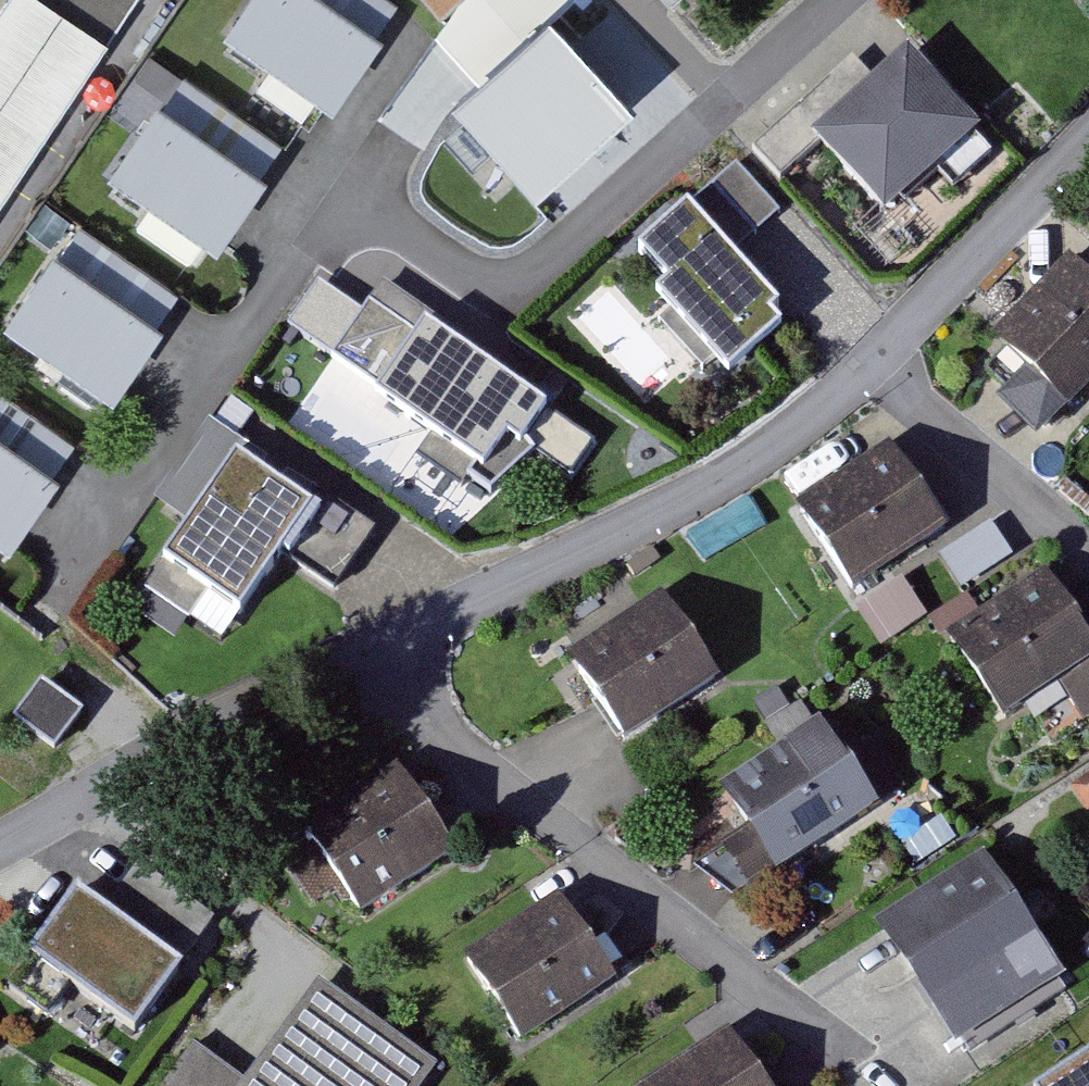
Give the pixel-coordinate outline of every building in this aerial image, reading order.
[(118,45),(51,0),(15,0),(0,22),(0,221),(118,45)] [(118,45),(149,0),(51,0),(118,45)] [(228,21),(330,95),(377,32),(372,28),(333,0),(244,0),(228,21)] [(372,28),(380,17),(391,2),(388,0),(333,0),(372,28)] [(634,100),(559,15),(576,0),(458,0),(437,33),(455,54),(472,73),(449,93),(532,188),(596,132),(634,100)] [(766,136),(755,147),(779,173),(816,139),(884,211),(979,123),(908,47),(878,75),(856,52),(839,68),(815,91),(766,136)] [(187,74),(166,101),(255,167),(265,153),(275,139),(187,74)] [(115,166),(216,238),(264,171),(255,167),(166,101),(164,99),(115,166)] [(735,160),(686,204),(729,252),(754,230),(778,208),(735,160)] [(656,290),(730,370),(756,346),(778,326),(764,310),(775,300),(729,252),(686,204),(640,246),(669,277),(656,290)] [(88,225),(67,253),(157,318),(168,302),(177,289),(88,225)] [(11,323),(113,393),(163,320),(157,318),(67,253),(62,251),(11,323)] [(1072,258),(994,338),(1027,369),(1064,406),(1088,381),(1088,274),(1072,258)] [(513,493),(564,418),(381,297),(331,372),(513,493)] [(1064,406),(1027,369),(1000,396),(1017,413),(1037,433),(1064,406)] [(52,463),(62,449),(71,436),(0,386),(0,428),(52,463)] [(3,537),(52,463),(0,428),(0,535),(3,537)] [(955,534),(899,453),(803,518),(859,600),(955,534)] [(242,454),(148,589),(219,639),(283,546),(334,581),(352,556),(370,529),(283,469),(277,478),(242,454)] [(969,574),(1012,552),(998,526),(955,548),(969,574)] [(888,646),(933,615),(905,575),(860,607),(888,646)] [(1049,579),(956,642),(1016,730),(1088,681),(1088,638),(1049,579)] [(632,749),(633,751),(730,685),(672,600),(575,666),(610,717),(632,749)] [(81,708),(44,681),(18,716),(55,743),(81,708)] [(720,800),(781,889),(888,816),(827,728),(720,800)] [(310,841),(364,921),(457,858),(403,778),(310,841)] [(940,1011),(960,1041),(1068,972),(991,860),(886,931),(940,1011)] [(471,966),(530,1051),(630,983),(572,898),(471,966)] [(47,969),(153,1043),(198,979),(92,904),(47,969)] [(448,1078),(338,993),(266,1085),(442,1085),(448,1078)] [(735,1039),(666,1085),(767,1085),(735,1039)] [(191,1047),(162,1085),(242,1085),(191,1047)] [(1049,1085),(1088,1085),(1088,1060),(1049,1085)]
